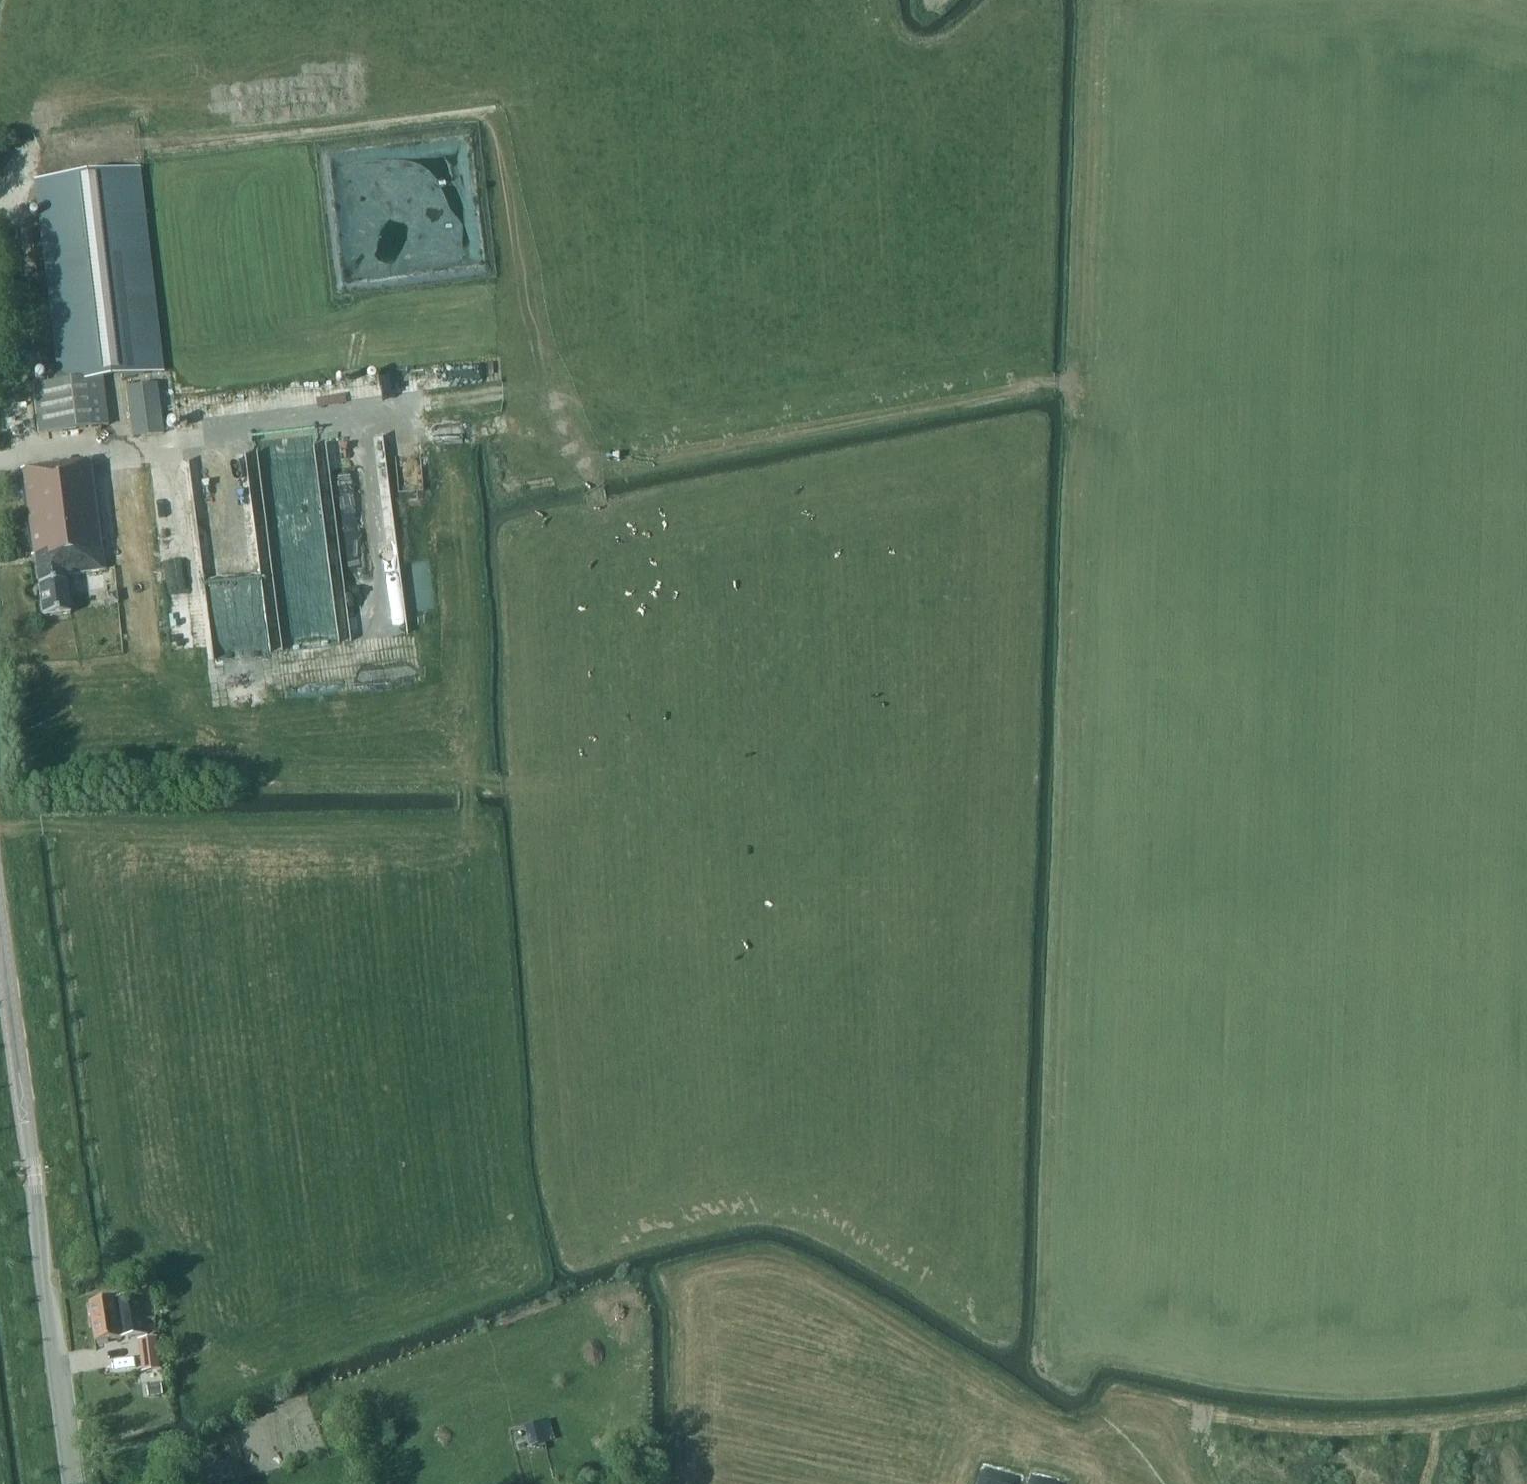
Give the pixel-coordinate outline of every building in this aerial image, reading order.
[(108,426),(103,379),(163,372),(139,168),(35,180),(59,384),(32,387),(38,434),(108,426)] [(126,388),(133,439),(164,435),(158,384),(126,388)] [(35,557),(43,618),(70,615),(66,576),(105,571),(91,461),(21,470),(32,557),(35,557)] [(254,541),(197,549),(205,610),(212,609),(213,619),(225,617),(221,588),(243,585),(245,597),(255,595),(252,572),(258,571),(254,541)] [(432,609),(431,570),(409,571),(410,609),(432,609)] [(277,700),(276,667),(225,669),(226,702),(277,700)] [(88,1303),(94,1342),(147,1334),(141,1295),(88,1303)] [(155,1338),(139,1340),(143,1371),(159,1369),(157,1354),(155,1338)] [(148,1397),(162,1396),(160,1385),(146,1387),(148,1397)] [(329,1428),(338,1424),(334,1412),(325,1415),(329,1428)] [(532,1446),(554,1441),(549,1421),(527,1427),(532,1446)]
